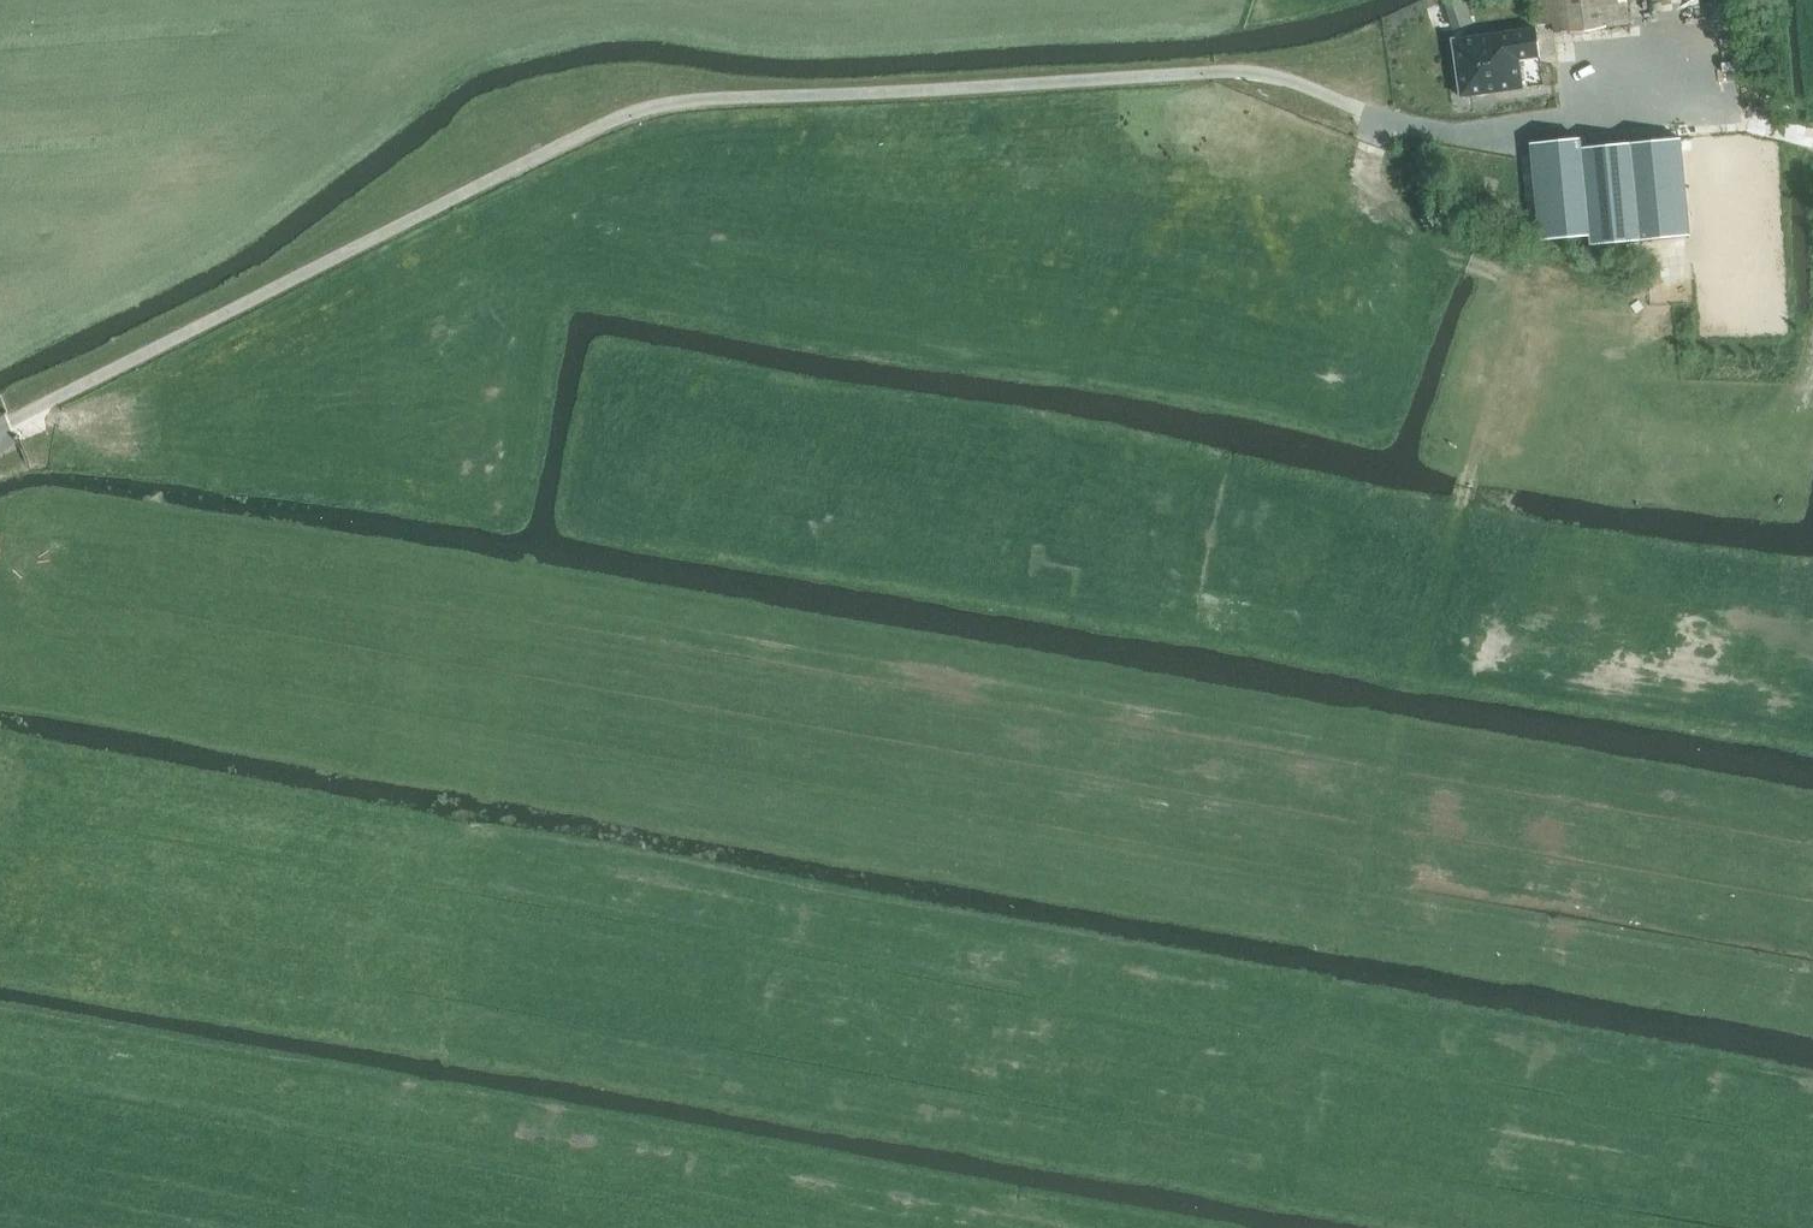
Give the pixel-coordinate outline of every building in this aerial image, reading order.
[(1571,31),(1629,23),(1625,0),(1566,0),(1571,30),(1571,31)] [(1649,11),(1686,5),(1685,0),(1648,0),(1649,11)] [(1536,27),(1455,39),(1453,39),(1461,96),(1463,96),(1523,88),(1519,59),(1540,56),(1536,27)] [(1581,137),(1530,142),(1540,240),(1590,235),(1591,245),(1690,235),(1681,137),(1581,147),(1581,137)]
